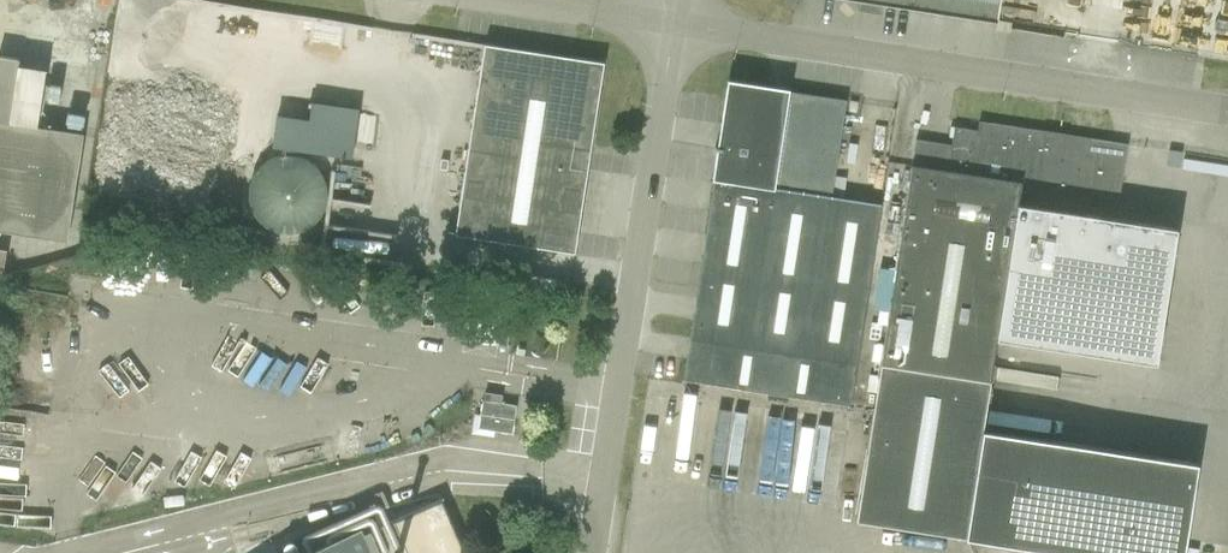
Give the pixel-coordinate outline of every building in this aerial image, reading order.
[(783,7),(796,9),(797,0),(785,0),(783,7)] [(998,17),(1000,0),(868,0),(998,17)] [(456,234),(575,253),(604,62),(485,44),(456,234)] [(684,380),(851,404),(881,204),(831,197),(842,124),(846,100),(730,82),(684,380)] [(270,115),(268,149),(352,153),(354,105),(309,103),(308,117),(270,115)] [(0,121),(0,230),(67,240),(83,133),(0,121)] [(1197,463),(983,430),(990,382),(997,338),(1156,364),(1177,229),(1019,203),(1021,184),(1038,187),(1036,200),(1081,207),(1083,193),(1120,198),(1128,143),(1108,140),(1101,139),(1054,132),(1047,131),(991,123),(990,132),(954,127),(952,145),(916,140),(912,166),(908,189),(880,367),(856,521),(966,538),(1055,551),(1055,552),(1183,552),(1197,463)] [(246,219),(308,235),(328,160),(266,143),(246,219)] [(1168,149),(1166,163),(1179,165),(1181,151),(1168,149)] [(441,159),(440,168),(447,169),(448,160),(441,159)] [(466,313),(463,341),(507,346),(510,318),(466,313)] [(478,428),(512,433),(516,404),(482,400),(478,428)] [(307,552),(466,552),(442,499),(363,533),(361,530),(307,552)]
